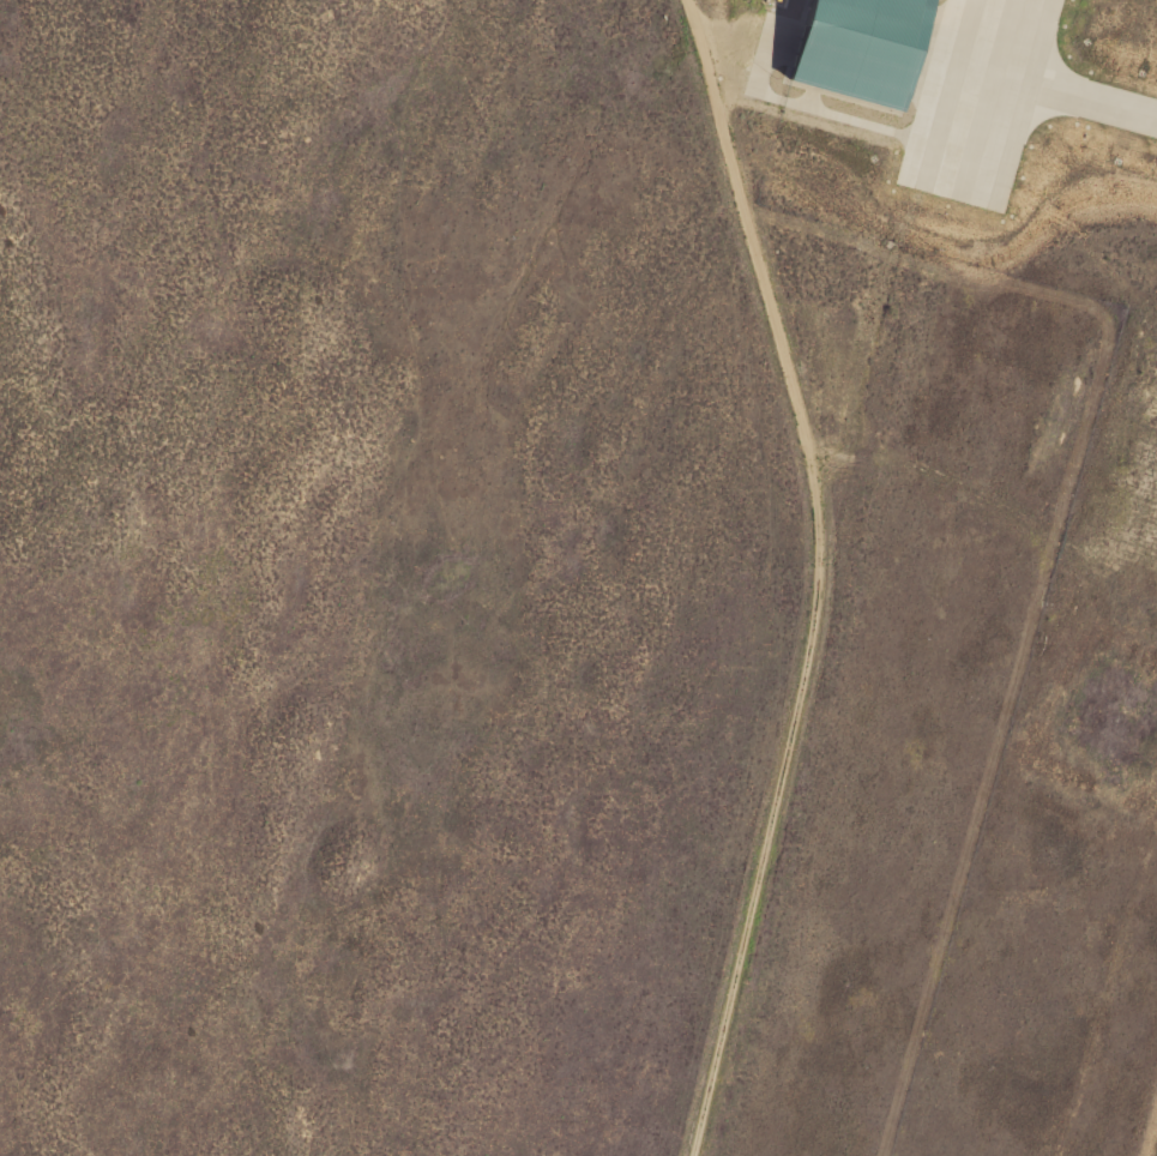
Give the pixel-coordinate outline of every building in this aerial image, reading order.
[(783,83),(806,0),(927,0),(896,114),(783,83)]
